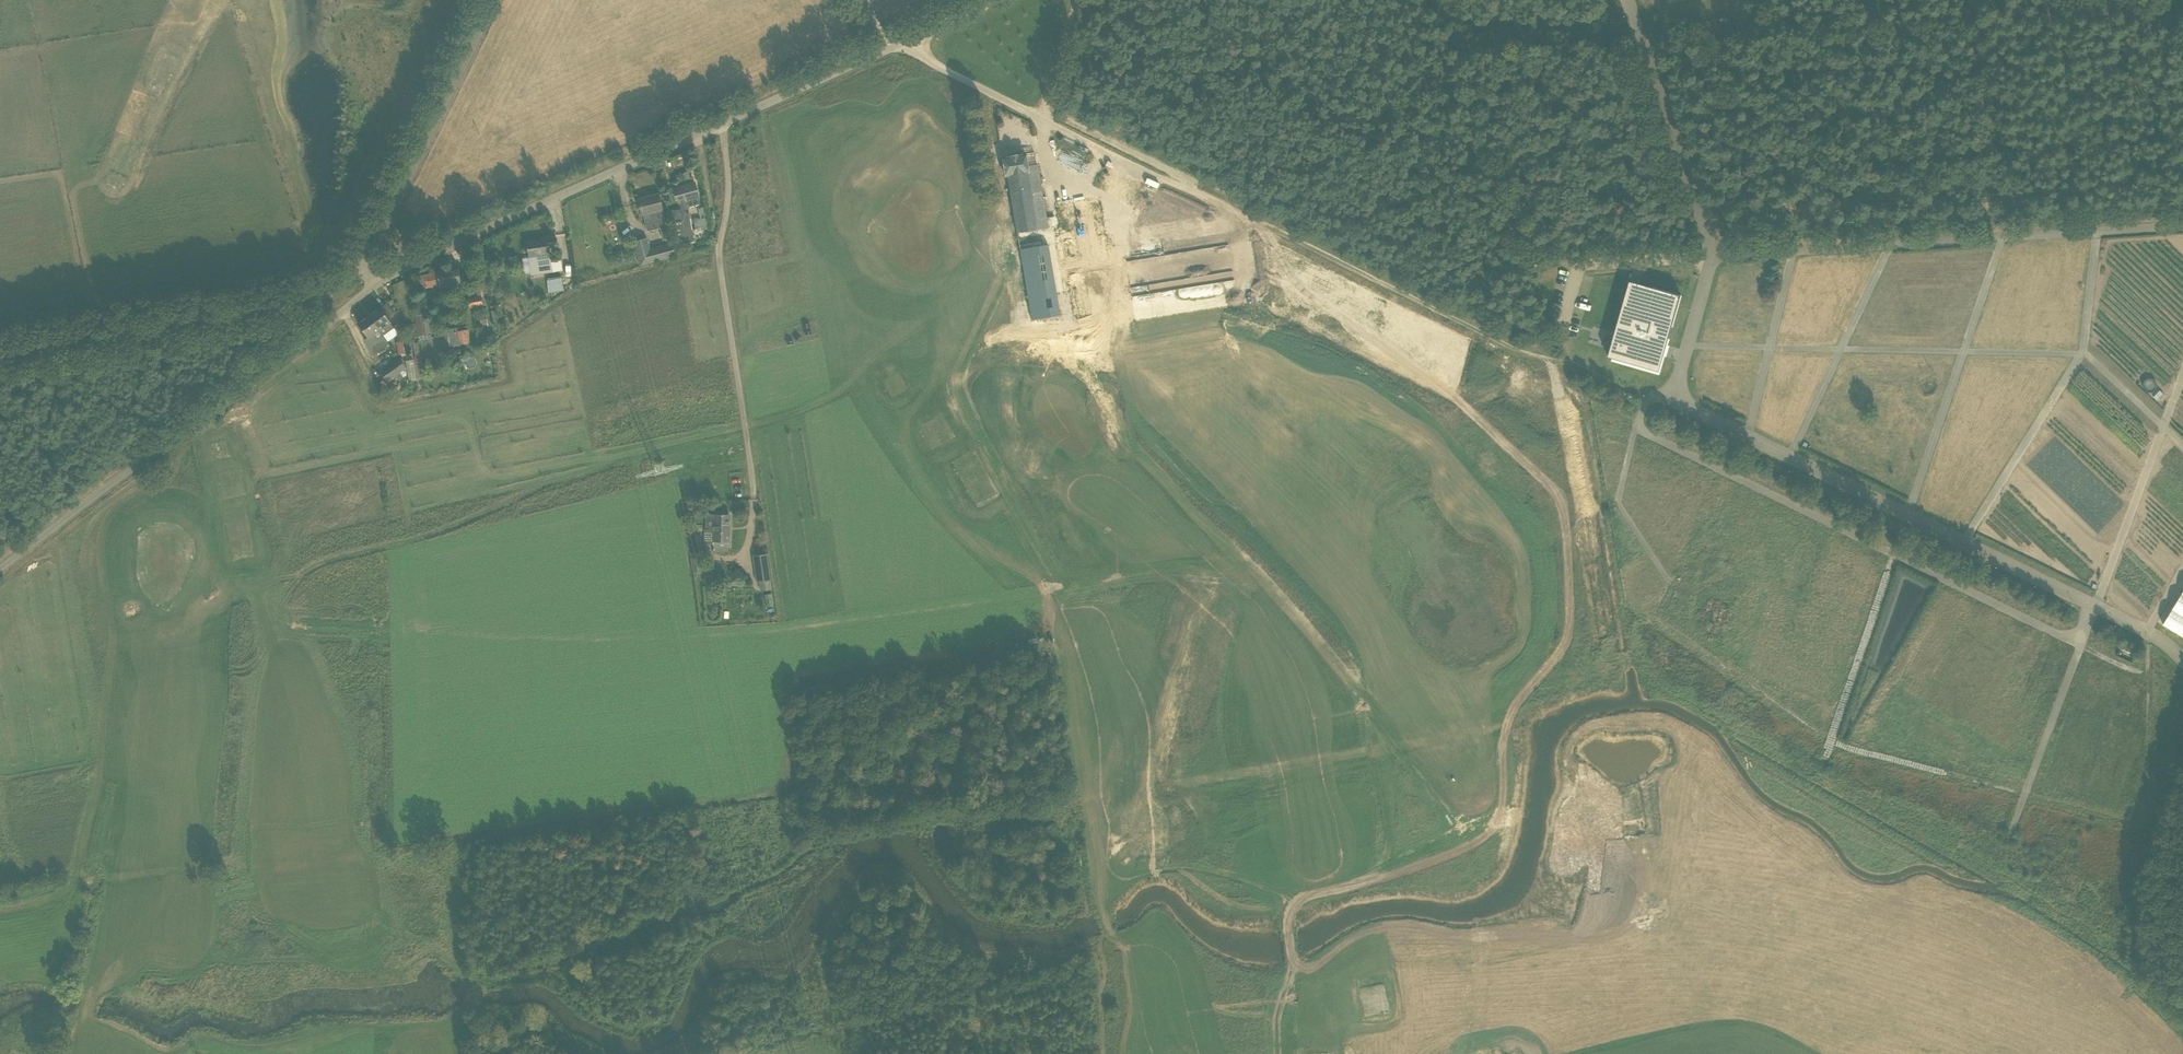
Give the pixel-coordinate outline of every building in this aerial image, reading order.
[(1031,319),(1061,314),(1049,244),(1047,245),(1044,228),(1048,228),(1037,164),(1036,164),(1034,152),(1002,157),(1006,177),(1007,177),(1031,319)] [(681,209),(669,213),(675,246),(686,244),(684,234),(685,233),(693,231),(688,207),(700,204),(695,182),(675,187),(679,203),(680,203),(681,209)] [(658,194),(638,199),(641,210),(642,209),(647,232),(660,228),(664,241),(670,239),(658,194)] [(404,234),(407,229),(407,228),(407,227),(406,226),(405,225),(404,225),(403,225),(402,225),(402,226),(399,231),(404,234)] [(532,272),(551,269),(550,259),(547,238),(527,241),(532,272)] [(647,238),(634,241),(640,265),(676,256),(672,242),(650,248),(647,238)] [(461,283),(458,267),(438,270),(438,273),(421,276),(423,287),(434,286),(434,291),(441,290),(441,294),(455,292),(454,284),(461,283)] [(478,276),(467,278),(468,285),(471,285),(477,284),(478,284),(478,276)] [(550,292),(565,290),(563,276),(548,277),(550,292)] [(1631,281),(1610,357),(1661,372),(1683,296),(1631,281)] [(484,296),(470,297),(471,306),(485,305),(484,296)] [(465,315),(464,303),(463,299),(458,299),(459,304),(455,305),(456,308),(459,308),(461,316),(465,315)] [(393,313),(386,303),(370,315),(384,334),(394,327),(387,317),(393,313)] [(448,303),(437,305),(438,314),(449,313),(448,303)] [(426,335),(424,321),(423,314),(414,316),(415,323),(417,331),(417,336),(426,335)] [(358,323),(372,342),(384,334),(370,315),(358,323)] [(410,328),(411,332),(417,331),(415,323),(404,325),(404,329),(410,328)] [(457,327),(441,329),(444,346),(460,344),(458,330),(457,327)] [(417,336),(417,331),(411,332),(415,356),(421,355),(417,336)] [(396,341),(398,353),(405,352),(403,340),(396,341)] [(485,353),(494,350),(492,343),(483,346),(485,353)] [(389,366),(395,376),(396,375),(400,380),(407,375),(406,369),(407,368),(400,358),(389,366)] [(406,360),(407,368),(409,380),(416,379),(413,359),(406,360)] [(395,376),(389,366),(380,372),(387,382),(395,376)] [(714,529),(714,541),(714,549),(729,550),(731,515),(708,513),(707,528),(714,529)] [(771,589),(770,580),(766,554),(754,556),(758,582),(760,582),(761,590),(771,589)] [(700,556),(696,557),(691,557),(692,570),(701,569),(700,556)] [(2163,625),(2182,637),(2182,591),(2163,625)]
